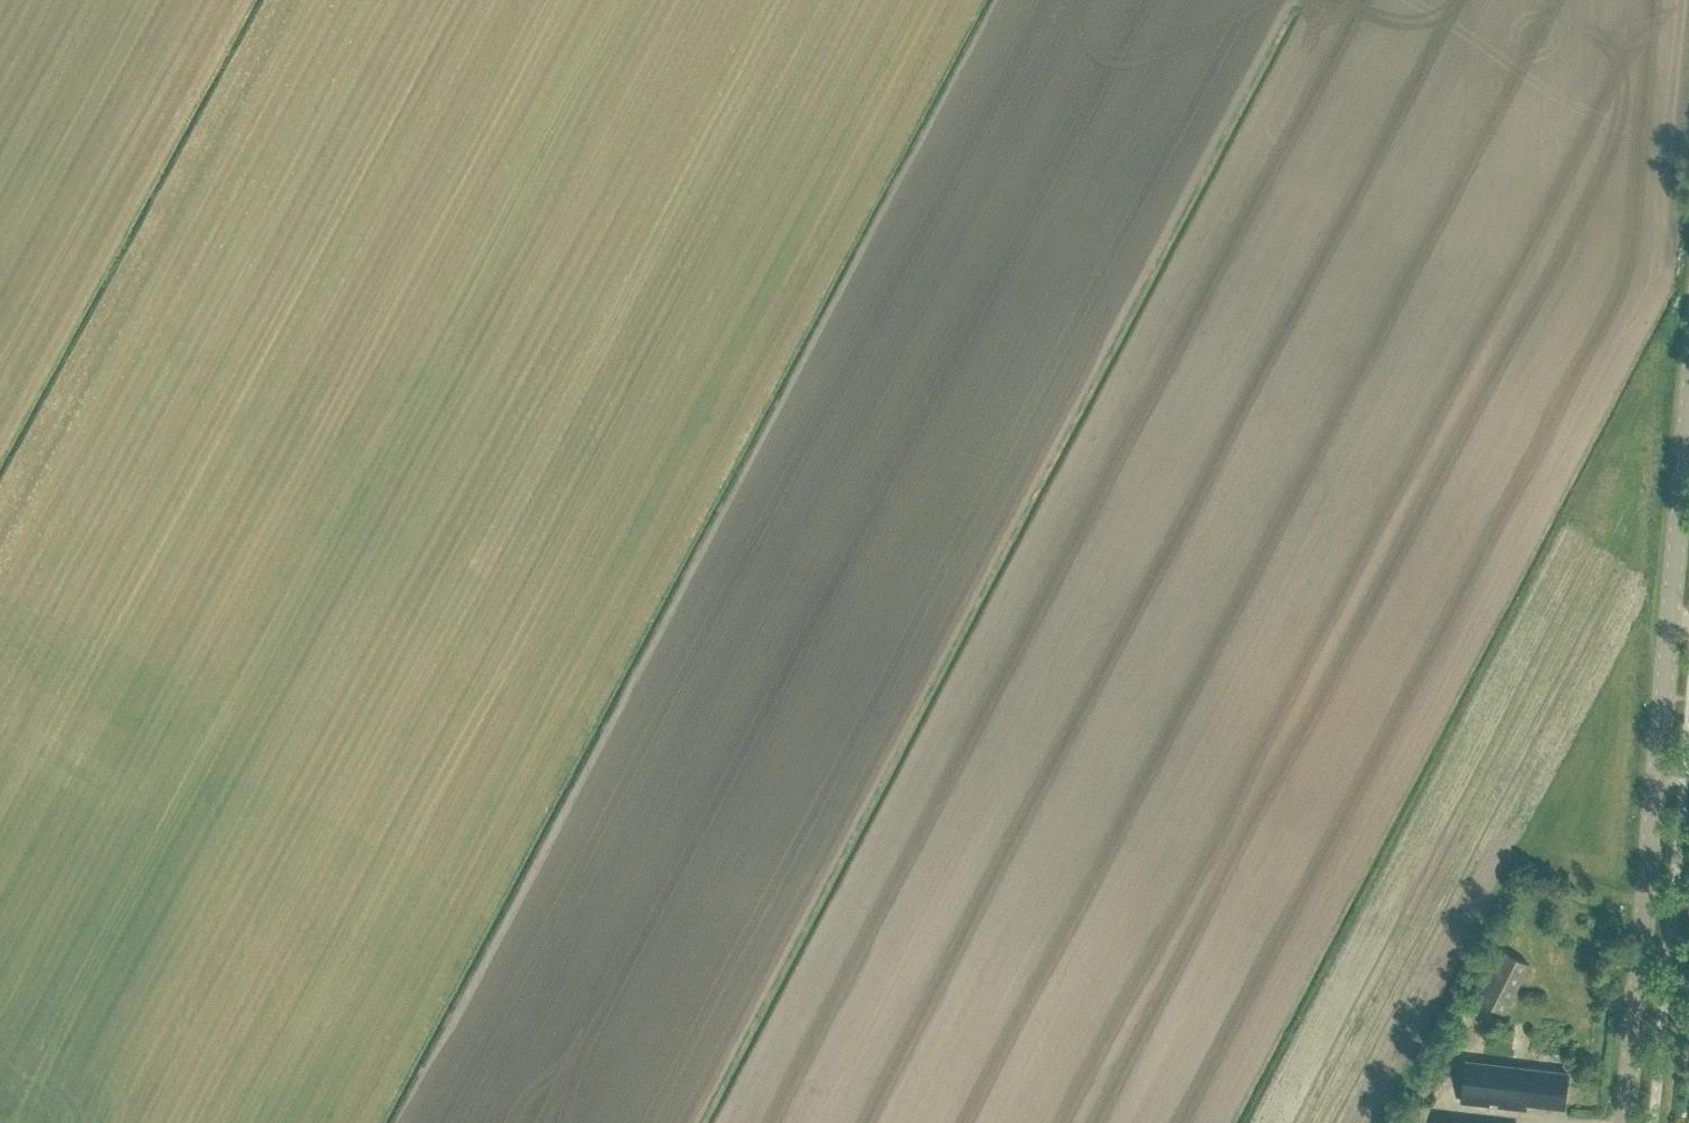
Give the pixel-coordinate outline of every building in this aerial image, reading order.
[(1529,964),(1504,951),(1479,1000),(1505,1013),(1529,964)] [(1486,1060),(1466,1058),(1462,1100),(1524,1107),(1525,1101),(1563,1105),(1567,1069),(1548,1067),(1548,1070),(1485,1063),(1486,1060)]
